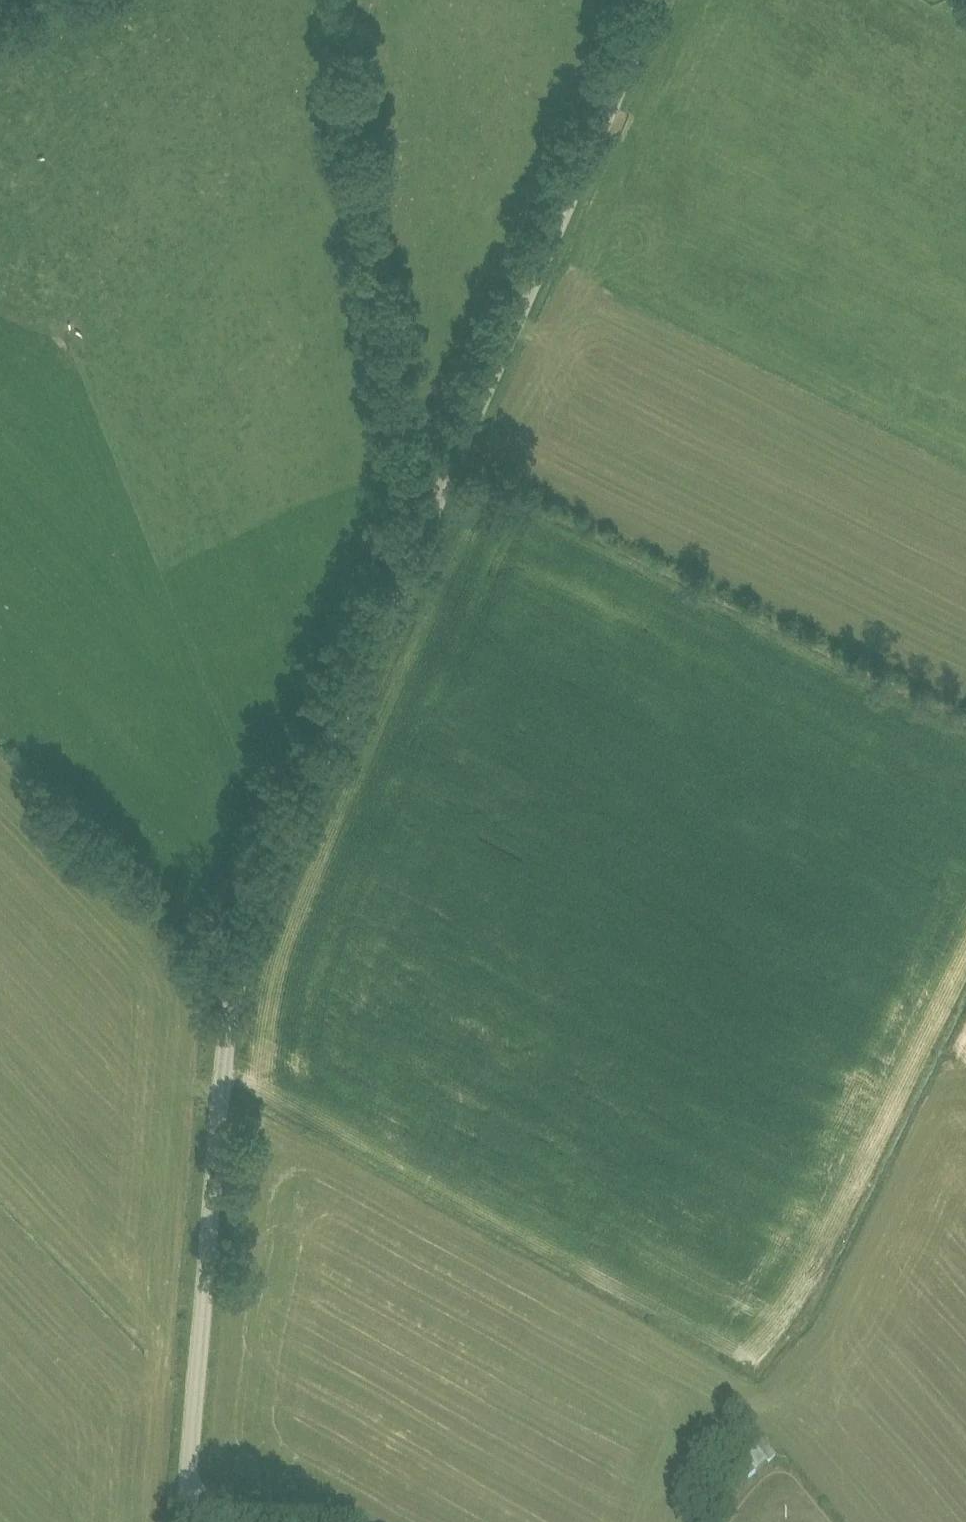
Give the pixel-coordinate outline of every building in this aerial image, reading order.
[(440,758),(434,771),(448,778),(454,765),(440,758)]
